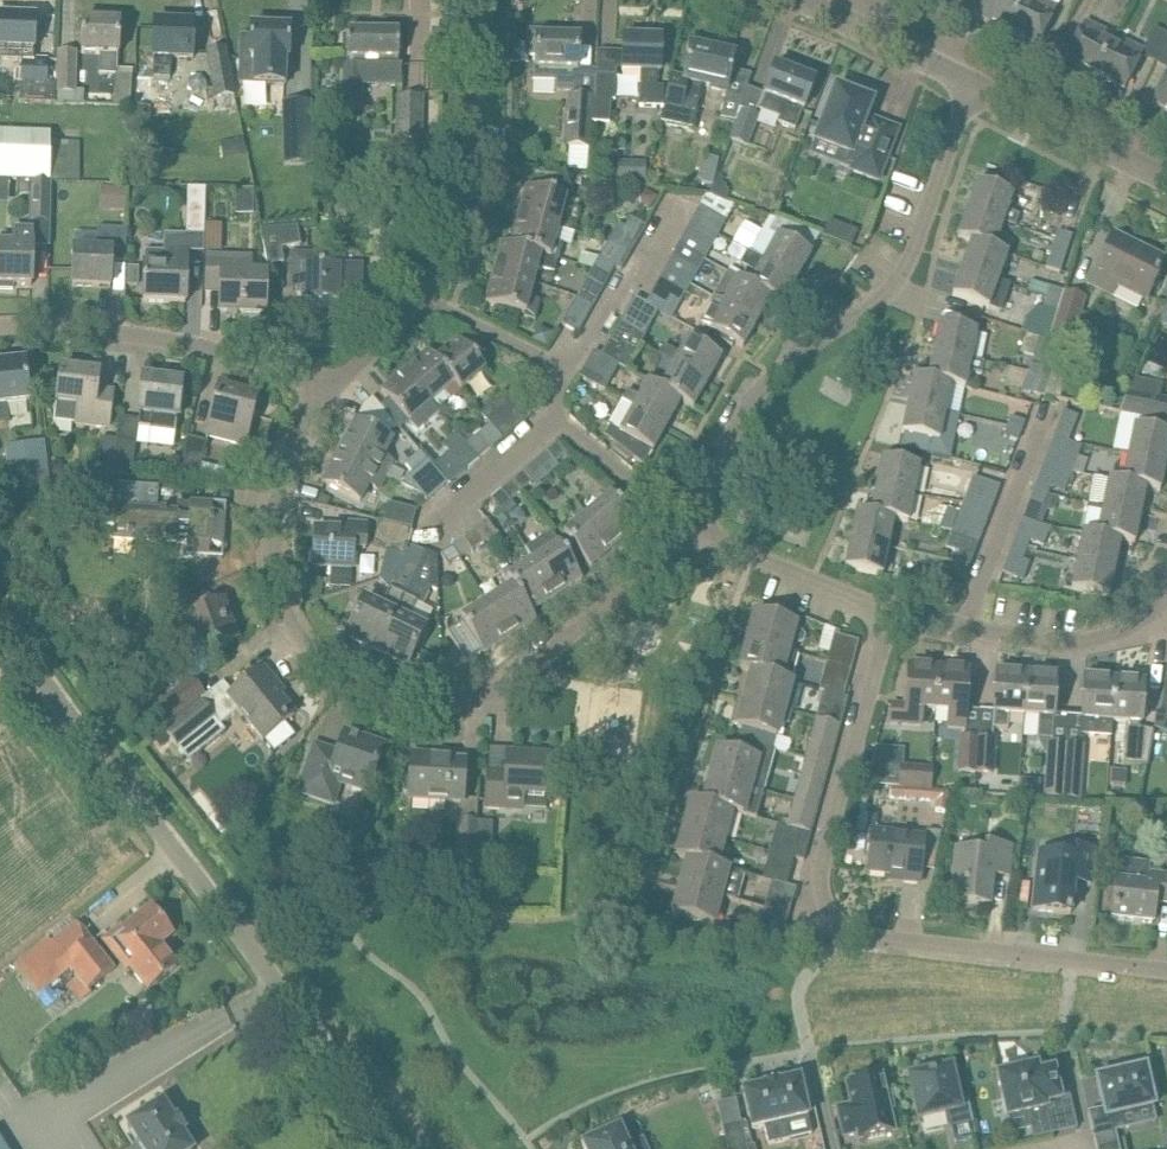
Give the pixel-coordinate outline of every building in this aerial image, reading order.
[(1023,1),(1020,0),(987,0),(978,18),(1008,32),(1023,1)] [(1023,1),(1008,32),(1037,47),(1056,8),(1040,0),(1034,0),(1031,5),(1023,1)] [(0,17),(0,60),(23,61),(22,102),(56,104),(57,84),(47,84),(48,60),(34,60),(36,19),(0,17)] [(119,46),(119,22),(83,21),(81,54),(100,54),(99,74),(117,75),(119,46)] [(1095,76),(1110,45),(1101,40),(1105,32),(1084,22),(1065,61),(1095,76)] [(140,34),(138,77),(187,79),(191,59),(193,59),(194,49),(194,25),(154,24),(154,35),(140,34)] [(241,39),(239,84),(284,86),(285,60),(288,60),(289,29),(251,28),(250,39),(241,39)] [(1160,53),(1166,39),(1166,34),(1154,28),(1146,46),(1160,53)] [(556,32),(528,31),(528,42),(527,56),(529,56),(536,56),(535,79),(556,80),(557,90),(576,91),(577,69),(578,69),(579,39),(556,38),(556,32)] [(366,85),(401,86),(401,66),(397,66),(397,59),(398,59),(399,52),(401,50),(402,40),(399,39),(399,33),(347,32),(347,36),(344,37),(343,54),(347,56),(346,59),(348,59),(348,65),(342,65),(342,107),(366,107),(366,85)] [(622,71),(642,71),(641,107),(663,108),(664,88),(657,88),(657,72),(660,73),(661,41),(642,40),(642,35),(626,34),(626,40),(623,40),(622,71)] [(1118,49),(1110,45),(1095,76),(1124,90),(1143,51),(1122,41),(1118,49)] [(515,42),(514,62),(529,62),(529,56),(527,56),(528,42),(515,42)] [(670,78),(661,122),(692,130),(702,86),(726,91),(734,57),(732,56),(732,53),(717,50),(716,53),(692,47),(684,81),(670,78)] [(225,49),(206,52),(216,100),(217,100),(217,104),(234,100),(225,49)] [(76,53),(59,52),(58,84),(57,84),(56,104),(74,104),(76,53)] [(815,81),(775,66),(764,95),(765,95),(759,110),(779,118),(777,123),(795,130),(803,109),(804,110),(815,81)] [(617,76),(596,75),(596,98),(592,98),(591,122),(610,124),(611,101),(616,101),(617,76)] [(1152,104),(1166,111),(1166,75),(1152,104)] [(865,122),(872,103),(853,96),(854,92),(842,87),(840,91),(836,90),(825,119),(821,118),(814,135),(818,137),(816,143),(839,152),(835,163),(851,169),(851,171),(875,180),(895,129),(871,119),(869,124),(865,122)] [(721,119),(734,122),(744,96),(726,91),(721,119)] [(591,122),(592,98),(568,97),(564,148),(578,150),(577,171),(587,171),(591,122)] [(420,138),(420,98),(399,98),(398,138),(420,138)] [(310,104),(283,104),(285,165),(287,165),(311,164),(312,164),(310,104)] [(758,115),(742,109),(730,140),(746,146),(758,115)] [(0,132),(0,178),(48,179),(50,134),(0,132)] [(246,155),(243,139),(219,143),(223,160),(246,155)] [(716,181),(710,195),(725,201),(728,193),(724,184),(716,181)] [(1013,195),(977,182),(967,210),(1004,223),(1016,227),(1020,216),(1008,211),(1013,195)] [(52,184),(34,183),(33,224),(51,225),(52,184)] [(110,187),(110,210),(125,210),(126,187),(110,187)] [(568,198),(526,187),(518,219),(560,230),(568,198)] [(206,188),(187,188),(186,235),(204,236),(204,227),(206,188)] [(645,188),(639,196),(642,205),(650,210),(658,197),(645,188)] [(726,222),(701,208),(688,231),(713,244),(726,222)] [(1004,223),(967,210),(958,238),(972,242),(1007,255),(1008,251),(995,247),(1004,223)] [(624,228),(641,237),(647,227),(630,217),(624,228)] [(809,253),(818,236),(768,217),(750,253),(746,251),(746,252),(796,281),(811,254),(809,253)] [(560,230),(518,219),(511,245),(501,243),(501,245),(557,261),(558,259),(559,259),(562,244),(556,243),(560,230)] [(297,226),(260,230),(268,267),(284,263),(281,249),(301,246),(297,226)] [(837,242),(850,247),(856,231),(843,226),(837,242)] [(204,236),(204,251),(219,251),(219,241),(214,236),(212,236),(212,227),(204,227),(204,236)] [(127,231),(98,230),(97,251),(74,250),(72,286),(110,288),(111,262),(125,263),(127,231)] [(1053,243),(1067,248),(1071,235),(1058,230),(1053,243)] [(699,270),(713,244),(688,231),(674,256),(699,270)] [(12,290),(12,285),(32,285),(33,233),(15,232),(15,248),(0,248),(0,289),(12,290)] [(1165,261),(1114,236),(1090,284),(1113,295),(1118,284),(1147,298),(1165,261)] [(998,281),(1007,255),(972,242),(962,269),(1010,287),(1010,286),(998,281)] [(1053,243),(1045,268),(1059,273),(1067,248),(1053,243)] [(554,272),(557,261),(501,245),(493,275),(532,286),(537,268),(554,272)] [(187,253),(145,251),(143,302),(186,303),(187,253)] [(726,273),(725,274),(770,298),(783,305),(796,281),(746,252),(739,265),(756,273),(749,286),(726,273)] [(315,254),(291,253),(290,290),(302,291),(301,310),(339,311),(340,290),(361,291),(362,274),(361,274),(362,266),(346,266),(345,265),(341,265),(341,267),(314,266),(315,254)] [(685,295),(699,270),(674,256),(659,282),(685,295)] [(248,261),(208,260),(207,290),(222,291),(221,312),(263,314),(264,277),(248,277),(248,261)] [(614,270),(597,261),(592,271),(608,280),(614,270)] [(127,267),(127,286),(139,286),(139,267),(127,267)] [(1010,287),(962,269),(952,296),(988,309),(1000,314),(1010,287)] [(592,271),(586,281),(602,290),(608,280),(592,271)] [(770,298),(725,274),(712,299),(756,323),(770,298)] [(532,286),(493,275),(486,303),(525,313),(524,318),(535,321),(540,302),(529,299),(532,286)] [(670,321),(685,295),(659,282),(646,305),(645,307),(658,313),(670,321)] [(1067,293),(1050,287),(1045,301),(1062,307),(1067,293)] [(1073,343),(1086,299),(1067,293),(1059,318),(1053,337),(1073,343)] [(592,309),(576,299),(561,325),(578,334),(592,309)] [(645,307),(646,305),(635,299),(621,324),(644,338),(658,313),(645,307)] [(743,348),(756,323),(712,299),(699,324),(716,334),(714,338),(732,348),(735,344),(743,348)] [(1062,307),(1045,301),(1044,306),(1041,313),(1059,318),(1062,307)] [(1158,323),(1166,328),(1166,305),(1158,323)] [(631,361),(644,338),(621,324),(607,349),(631,361)] [(977,331),(939,324),(934,352),(971,359),(977,331)] [(485,371),(457,339),(447,348),(448,349),(436,360),(428,351),(426,353),(460,393),(485,371)] [(663,345),(658,355),(663,358),(707,383),(721,358),(689,340),(681,354),(663,345)] [(625,370),(631,361),(607,349),(602,358),(593,353),(584,370),(609,383),(618,366),(625,370)] [(971,359),(934,352),(928,380),(965,387),(968,372),(982,375),(984,363),(971,359)] [(460,393),(426,353),(404,372),(440,414),(440,415),(441,414),(432,403),(444,393),(451,400),(460,393)] [(693,409),(707,383),(663,358),(657,370),(669,376),(661,390),(680,402),(693,409)] [(0,365),(0,423),(10,422),(8,406),(29,404),(25,362),(0,365)] [(1032,362),(1028,373),(1041,376),(1045,367),(1032,362)] [(99,374),(60,369),(54,420),(108,426),(111,403),(96,401),(99,374)] [(388,400),(381,406),(401,430),(408,423),(410,421),(419,432),(440,414),(404,372),(381,391),(388,400)] [(1037,387),(1041,376),(1028,373),(1024,383),(1037,387)] [(965,389),(965,387),(928,380),(914,376),(908,405),(945,413),(951,386),(965,389)] [(181,384),(144,379),(138,428),(175,432),(181,384)] [(627,390),(621,401),(667,426),(680,402),(661,390),(647,382),(639,396),(627,390)] [(223,388),(221,387),(207,436),(245,446),(257,398),(241,393),(241,390),(224,385),(223,388)] [(1127,393),(1120,413),(1166,423),(1166,401),(1127,393)] [(505,394),(481,415),(491,426),(502,440),(527,419),(505,394)] [(610,426),(604,436),(644,467),(652,452),(653,452),(667,426),(621,401),(608,425),(610,426)] [(902,434),(907,434),(904,449),(936,456),(939,441),(953,444),(959,416),(945,413),(908,405),(902,434)] [(1068,440),(1078,416),(1066,411),(1056,435),(1068,440)] [(1021,430),(1025,420),(1012,415),(1008,425),(1021,430)] [(389,441),(355,423),(340,454),(383,476),(390,463),(380,458),(389,441)] [(1017,441),(1021,430),(1008,425),(1004,436),(1017,441)] [(502,440),(491,426),(467,446),(478,460),(502,440)] [(1135,426),(1129,455),(1166,462),(1166,457),(1166,433),(1135,426)] [(1068,440),(1056,435),(1045,462),(1057,467),(1070,472),(1081,445),(1068,440)] [(207,443),(188,438),(178,477),(197,481),(207,443)] [(95,473),(112,475),(116,441),(100,439),(95,473)] [(131,477),(135,443),(116,441),(112,475),(131,477)] [(467,446),(463,442),(432,468),(446,483),(448,485),(478,460),(467,446)] [(26,464),(9,466),(12,490),(48,485),(43,443),(24,445),(26,464)] [(557,443),(540,457),(554,472),(559,468),(555,464),(567,454),(557,443)] [(420,452),(405,464),(412,473),(426,461),(427,460),(420,452)] [(383,476),(340,454),(324,484),(358,501),(366,485),(376,490),(383,476)] [(1124,481),(1124,483),(1146,488),(1160,490),(1166,462),(1129,455),(1124,481)] [(540,457),(512,481),(521,491),(531,482),(537,488),(554,472),(540,457)] [(913,494),(919,466),(882,458),(877,486),(913,494)] [(432,468),(426,461),(412,473),(400,483),(417,492),(424,501),(446,483),(432,468)] [(1034,490),(1047,496),(1052,482),(1051,482),(1057,467),(1045,462),(1034,490)] [(999,486),(973,476),(962,503),(989,512),(999,486)] [(1097,478),(1091,506),(1103,509),(1140,516),(1146,488),(1124,483),(1097,478)] [(507,516),(516,508),(510,501),(521,491),(512,481),(492,499),(507,516)] [(224,517),(225,517),(226,506),(178,503),(177,513),(157,512),(157,499),(123,497),(124,484),(108,483),(105,523),(113,524),(112,539),(174,544),(175,538),(187,539),(186,555),(209,556),(209,546),(222,547),(224,517)] [(907,522),(913,494),(877,486),(871,514),(907,522)] [(1034,490),(1030,500),(1043,505),(1047,496),(1034,490)] [(611,495),(587,515),(614,547),(638,527),(611,495)] [(383,521),(411,528),(416,509),(388,502),(383,521)] [(989,512),(962,503),(959,511),(949,508),(941,527),(952,531),(979,540),(989,512)] [(1134,544),(1140,516),(1103,509),(1098,535),(1085,532),(1084,534),(1120,541),(1134,544)] [(907,523),(907,522),(871,514),(857,511),(851,540),(888,548),(894,520),(907,523)] [(614,547),(587,515),(563,535),(590,567),(614,547)] [(383,521),(379,520),(374,542),(406,550),(411,528),(383,521)] [(488,522),(476,530),(483,541),(495,532),(488,522)] [(363,549),(365,525),(348,524),(348,532),(316,530),(314,568),(330,569),(337,569),(350,570),(351,548),(363,549)] [(476,530),(464,538),(471,549),(483,541),(476,530)] [(979,540),(952,531),(946,547),(959,552),(956,562),(969,567),(979,540)] [(551,532),(524,549),(532,560),(533,560),(556,596),(582,579),(551,532)] [(1114,569),(1120,541),(1084,534),(1077,562),(1114,569)] [(882,576),(888,548),(851,540),(845,568),(882,576)] [(347,638),(376,651),(411,579),(424,551),(410,545),(406,556),(400,570),(379,579),(389,590),(380,607),(365,600),(347,638)] [(452,545),(440,553),(447,565),(460,556),(452,545)] [(1013,545),(1002,573),(1016,578),(1026,550),(1013,545)] [(423,604),(431,589),(438,592),(436,556),(424,551),(411,579),(404,595),(376,651),(407,666),(425,628),(408,621),(418,602),(423,604)] [(386,551),(379,578),(400,570),(406,556),(386,551)] [(507,576),(513,586),(531,612),(556,596),(533,560),(532,560),(507,576)] [(969,567),(956,562),(952,571),(939,566),(932,584),(959,594),(969,567)] [(1109,597),(1114,569),(1077,562),(1076,566),(1071,589),(1109,597)] [(330,569),(329,586),(349,587),(350,570),(337,569),(330,569)] [(536,620),(531,612),(513,586),(488,603),(510,637),(536,620)] [(237,640),(224,602),(197,610),(193,599),(172,606),(181,632),(192,628),(200,653),(237,640)] [(484,654),(510,637),(488,603),(462,620),(463,622),(483,652),(484,654)] [(795,624),(756,613),(748,642),(788,652),(795,624)] [(463,622),(447,632),(467,662),(483,652),(463,622)] [(859,642),(834,635),(827,662),(852,669),(859,642)] [(788,652),(748,642),(741,668),(791,682),(799,655),(788,652)] [(852,669),(827,662),(819,689),(824,691),(844,697),(852,669)] [(906,706),(906,707),(892,706),(891,724),(914,726),(921,726),(923,710),(935,711),(938,669),(909,667),(907,694),(904,696),(903,704),(906,706)] [(791,682),(741,668),(741,669),(752,672),(745,699),(784,709),(791,682)] [(264,669),(234,694),(228,699),(214,710),(224,723),(238,712),(262,742),(295,715),(271,687),(276,683),(264,669)] [(969,671),(938,669),(935,711),(950,712),(949,727),(964,728),(969,671)] [(1038,737),(1052,738),(1056,677),(1042,676),(1043,672),(1029,671),(1029,675),(1027,675),(1024,715),(1039,716),(1038,737)] [(1027,675),(997,673),(993,728),(1008,729),(1009,714),(1024,715),(1027,675)] [(1102,675),(1099,680),(1085,679),(1081,735),(1111,737),(1112,721),(1115,681),(1111,681),(1108,676),(1102,675)] [(202,695),(189,679),(148,712),(161,729),(202,695)] [(1144,683),(1115,681),(1112,721),(1127,723),(1124,764),(1147,766),(1153,730),(1141,728),(1144,683)] [(844,697),(824,691),(817,718),(841,724),(848,698),(844,697)] [(732,724),(738,725),(737,727),(742,728),(738,741),(761,747),(775,751),(786,754),(789,752),(791,745),(789,741),(776,738),(780,723),(789,725),(793,712),(784,709),(745,699),(742,710),(736,708),(732,724)] [(202,700),(163,732),(178,750),(216,718),(202,700)] [(841,724),(817,718),(808,748),(806,760),(830,766),(841,724)] [(384,747),(345,734),(335,763),(311,754),(298,794),(333,806),(340,782),(368,792),(384,747)] [(974,773),(977,740),(960,739),(958,772),(974,773)] [(994,741),(977,740),(974,773),(991,774),(994,741)] [(761,747),(738,741),(735,753),(719,749),(711,776),(750,787),(761,747)] [(1046,799),(1062,800),(1065,745),(1049,743),(1047,779),(1046,799)] [(1082,747),(1065,745),(1062,800),(1079,801),(1080,782),(1082,747)] [(875,766),(896,768),(898,753),(876,751),(875,766)] [(433,756),(412,755),(410,778),(405,780),(402,787),(404,793),(409,796),(409,801),(461,805),(464,763),(433,761),(433,756)] [(505,775),(488,774),(486,807),(522,809),(523,795),(547,796),(549,758),(506,756),(505,775)] [(830,766),(806,760),(799,783),(823,790),(830,766)] [(930,790),(931,770),(901,768),(900,786),(900,788),(930,790)] [(750,787),(711,776),(704,804),(731,812),(757,819),(764,791),(750,787)] [(919,884),(924,839),(875,833),(878,815),(867,814),(871,787),(863,786),(857,831),(872,833),(867,873),(903,877),(902,882),(919,884)] [(931,810),(946,812),(949,793),(930,791),(930,790),(900,788),(894,788),(893,799),(932,802),(931,810)] [(704,804),(692,801),(685,828),(724,839),(731,812),(704,804)] [(791,813),(787,827),(811,834),(815,819),(791,813)] [(475,824),(458,823),(455,865),(456,865),(473,866),(475,824)] [(475,824),(473,866),(490,867),(493,826),(475,824)] [(781,826),(778,837),(784,839),(808,845),(811,834),(787,827),(781,826)] [(724,839),(685,828),(677,857),(688,860),(744,875),(745,874),(716,867),(724,839)] [(1008,877),(1011,847),(994,845),(993,853),(957,849),(951,902),(989,906),(992,876),(1008,877)] [(1094,851),(1076,849),(1075,860),(1038,856),(1032,911),(1070,915),(1074,882),(1090,884),(1094,851)] [(744,875),(688,860),(681,888),(720,898),(720,897),(737,902),(744,875)] [(456,865),(455,880),(472,881),(473,866),(456,865)] [(769,870),(766,881),(772,883),(775,884),(787,887),(787,886),(790,875),(769,870)] [(1148,873),(1147,883),(1117,880),(1113,919),(1152,924),(1155,904),(1166,905),(1166,875),(1148,873)] [(775,884),(772,895),(783,898),(793,901),(796,889),(787,887),(775,884)] [(720,898),(681,888),(673,914),(712,926),(720,898)] [(172,935),(151,909),(123,932),(125,934),(112,945),(149,990),(176,968),(158,946),(172,935)] [(727,930),(723,943),(779,951),(781,945),(789,916),(765,910),(757,938),(727,930)] [(114,970),(79,929),(55,949),(50,942),(14,971),(36,996),(69,969),(89,991),(114,970)] [(1028,1064),(1003,1069),(1004,1074),(997,1076),(1007,1119),(1028,1114),(1031,1130),(1050,1125),(1047,1110),(1062,1106),(1054,1070),(1039,1074),(1037,1067),(1029,1069),(1028,1064)] [(947,1114),(950,1128),(973,1122),(968,1102),(959,1104),(951,1069),(930,1074),(929,1069),(913,1073),(914,1077),(909,1078),(919,1120),(947,1114)] [(1097,1081),(1104,1110),(1089,1114),(1097,1148),(1104,1148),(1117,1146),(1114,1131),(1124,1129),(1120,1115),(1153,1108),(1151,1099),(1157,1098),(1153,1078),(1147,1079),(1145,1071),(1097,1081)] [(856,1142),(894,1133),(889,1112),(894,1110),(890,1094),(885,1095),(881,1078),(865,1081),(864,1076),(847,1080),(848,1085),(847,1086),(851,1107),(837,1110),(843,1133),(844,1140),(855,1137),(856,1142)] [(765,1088),(744,1093),(752,1130),(764,1128),(768,1146),(790,1141),(786,1123),(808,1118),(805,1106),(808,1102),(805,1089),(801,1086),(799,1080),(777,1085),(777,1083),(775,1084),(776,1086),(767,1088),(766,1086),(764,1086),(765,1088)] [(127,1126),(129,1128),(142,1148),(190,1148),(181,1134),(185,1132),(177,1120),(173,1122),(165,1109),(164,1108),(163,1106),(162,1104),(160,1105),(158,1107),(156,1104),(138,1115),(140,1118),(130,1125),(129,1125),(127,1126)] [(741,1125),(747,1148),(755,1148),(755,1147),(753,1146),(752,1146),(747,1123),(741,1125)] [(723,1129),(728,1148),(747,1148),(741,1125),(723,1129)] [(582,1146),(584,1148),(646,1148),(642,1141),(627,1147),(619,1129),(582,1146)] [(977,1140),(979,1148),(993,1148),(992,1143),(983,1139),(977,1140)]
